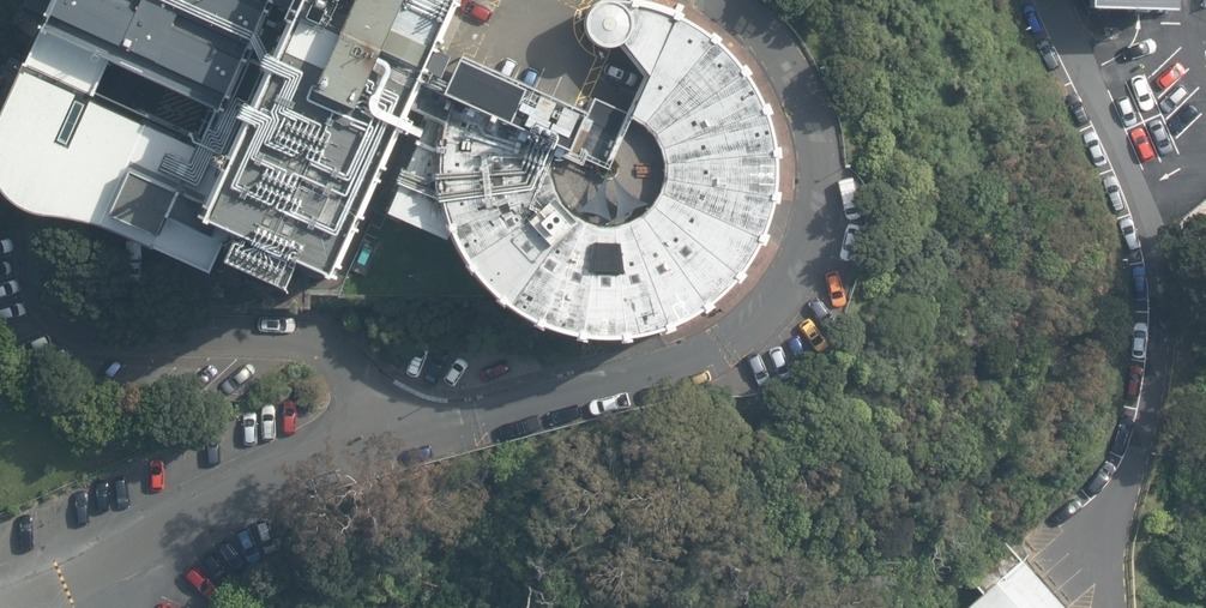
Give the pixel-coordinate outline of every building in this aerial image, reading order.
[(295,0),(52,0),(39,29),(108,61),(213,109),(200,137),(198,141),(229,154),(295,0)] [(229,154),(200,219),(232,234),(221,261),(281,289),(292,263),(325,278),(405,106),(417,81),(423,69),(441,77),(450,55),(433,48),(452,0),(295,0),(229,154)] [(657,6),(636,2),(622,0),(606,0),(600,1),(593,5),(589,10),(586,16),(585,22),(585,27),(585,31),(587,35),(590,39),(594,43),(598,45),(604,47),(610,48),(614,48),(617,47),(619,45),(644,77),(626,113),(626,115),(631,118),(642,125),(649,131),(655,141),(659,151),(662,163),(663,172),(662,184),(657,196),(651,206),(641,215),(629,222),(614,226),(602,226),(589,223),(578,218),(568,209),(559,198),(554,187),(551,175),(550,168),(551,161),(552,155),(557,146),(443,93),(417,81),(405,106),(424,115),(422,119),(427,121),(388,212),(447,239),(450,230),(453,238),(457,245),(462,254),(468,263),(473,271),(480,279),(489,289),(499,297),(510,305),(522,314),(536,321),(549,326),(572,334),(594,337),(615,338),(641,335),(660,330),(682,322),(699,312),(714,303),(725,293),(739,279),(754,258),(765,238),(772,216),(776,194),(778,171),(777,152),(773,128),(767,108),(756,86),(746,70),(730,51),(716,38),(697,24),(679,15),(657,6)] [(1178,0),(1092,0),(1092,7),(1172,9),(1178,9),(1178,0)] [(221,261),(232,234),(200,219),(229,154),(198,141),(200,137),(94,92),(108,61),(39,29),(24,64),(22,62),(0,111),(0,192),(8,202),(19,209),(34,214),(53,216),(75,220),(92,225),(108,233),(107,238),(212,284),(221,261)] [(460,56),(443,93),(557,146),(552,155),(559,159),(561,156),(581,166),(584,159),(607,170),(631,118),(626,115),(626,113),(591,97),(584,113),(460,56)] [(559,159),(552,155),(551,161),(550,168),(551,175),(554,187),(568,209),(578,218),(589,223),(602,226),(614,226),(629,222),(641,215),(651,206),(657,196),(662,184),(663,172),(662,163),(659,151),(655,141),(649,131),(642,125),(631,118),(607,170),(584,159),(581,166),(561,156),(559,159)] [(1004,539),(965,573),(982,593),(966,607),(1067,607),(1004,539)]
